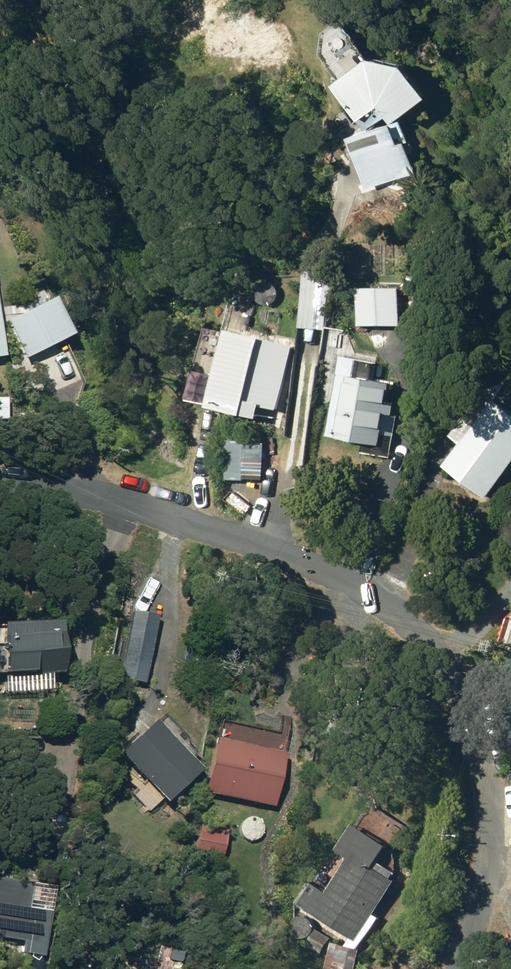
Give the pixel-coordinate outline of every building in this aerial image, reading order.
[(404,120),(354,136),(369,183),(360,185),(369,212),(412,198),(406,178),(422,172),(406,120),(440,94),(414,60),(375,55),(339,82),(374,128),(397,111),(404,120)] [(10,352),(0,285),(0,354),(10,352)] [(307,292),(303,330),(329,332),(332,295),(307,292)] [(362,328),(408,329),(409,293),(363,292),(362,328)] [(8,327),(26,360),(76,335),(59,301),(8,327)] [(240,336),(229,382),(287,395),(298,350),(240,336)] [(378,384),(381,365),(345,359),(331,438),(389,448),(399,387),(378,384)] [(503,403),(500,401),(448,467),(492,501),(510,477),(510,393),(503,403)] [(0,644),(0,675),(5,674),(5,677),(66,675),(64,621),(3,624),(4,644),(0,644)] [(136,623),(125,679),(147,684),(158,628),(136,623)] [(157,720),(121,754),(167,804),(203,770),(157,720)] [(330,967),(337,968),(357,968),(364,946),(384,917),(378,913),(401,879),(400,878),(403,872),(384,859),(394,844),(362,823),(330,870),(325,866),(302,900),(356,937),(350,945),(338,941),(330,967)] [(23,945),(31,882),(0,878),(0,942),(23,945)] [(309,944),(325,953),(334,937),(319,928),(309,944)]
